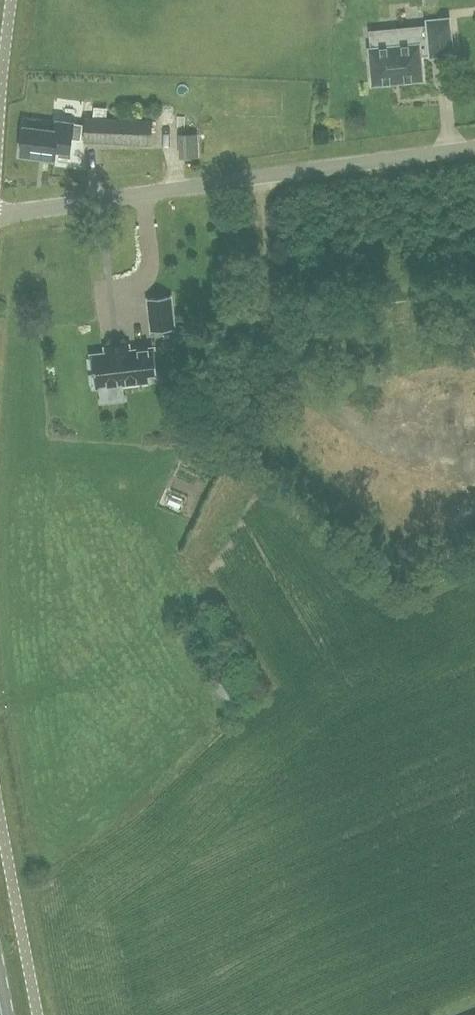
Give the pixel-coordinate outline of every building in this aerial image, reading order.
[(371,49),(369,49),(372,85),(422,80),(420,56),(430,55),(430,57),(452,55),(448,18),(427,20),(427,26),(396,29),(396,33),(387,34),(387,30),(369,31),(371,49)] [(156,119),(85,129),(90,162),(161,153),(156,119)] [(24,127),(21,154),(54,159),(55,150),(70,152),(71,139),(81,141),(82,128),(55,125),(55,130),(24,127)] [(185,157),(197,157),(197,134),(184,134),(185,157)] [(175,330),(171,296),(147,299),(151,333),(175,330)] [(157,373),(154,348),(91,355),(94,387),(150,381),(149,374),(157,373)]
